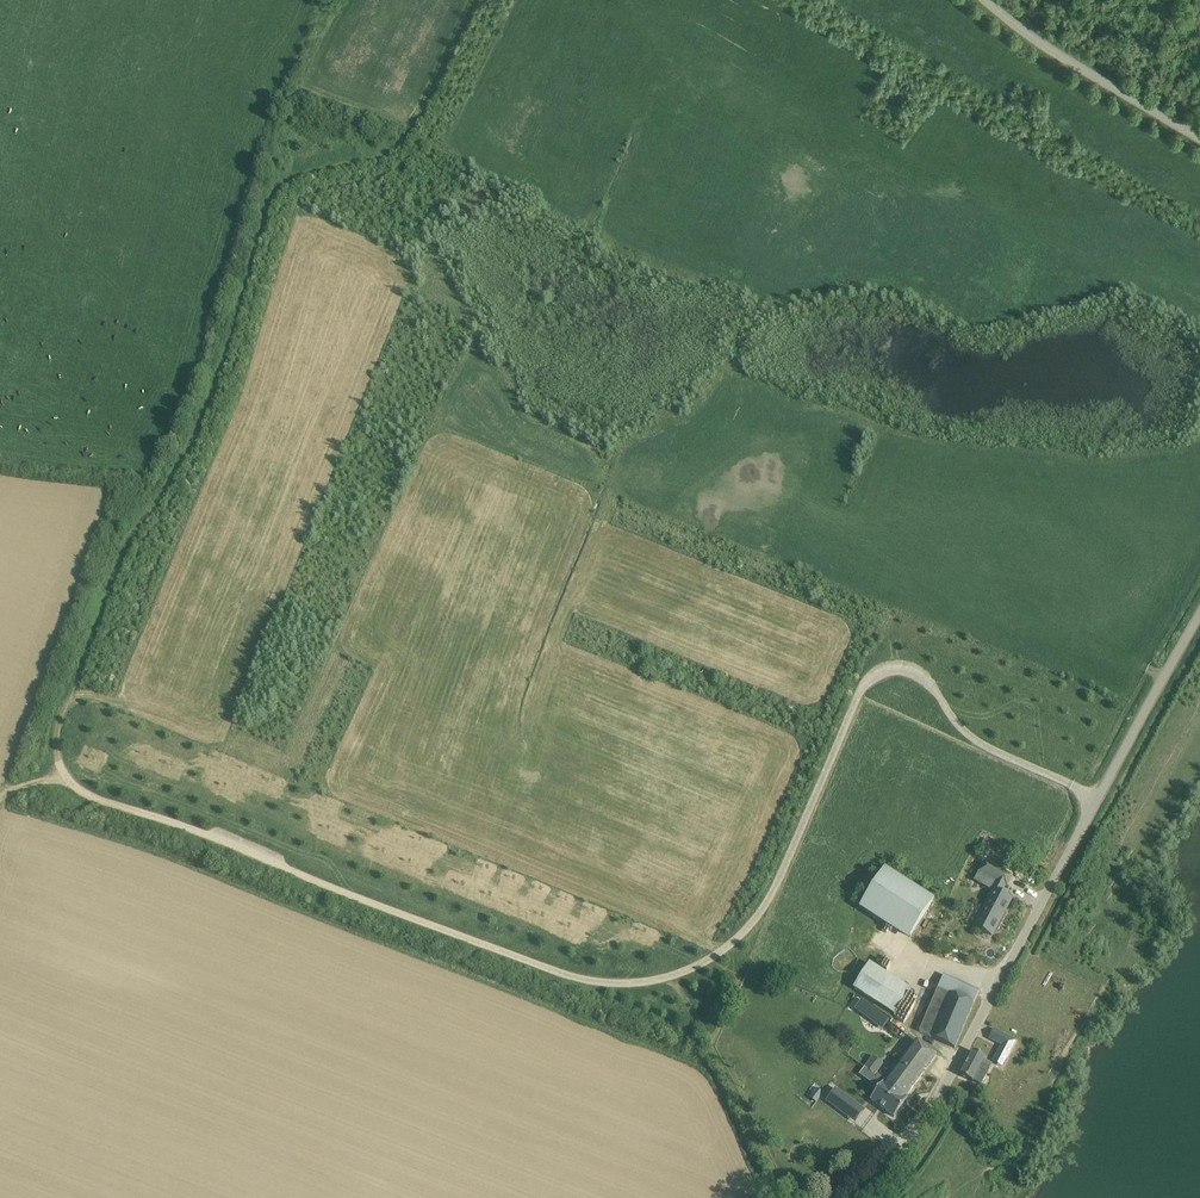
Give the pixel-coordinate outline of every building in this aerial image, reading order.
[(1007,886),(1012,876),(985,862),(980,872),(999,881),(981,916),(998,925),(1011,899),(1000,893),(1005,885),(1007,886)] [(935,900),(886,867),(859,908),(908,940),(935,900)] [(911,989),(870,963),(853,989),(895,1015),(911,989)] [(973,1006),(937,990),(919,1032),(930,1038),(955,1048),(973,1006)] [(1001,1045),(997,1054),(1005,1058),(1015,1040),(1006,1036),(1001,1045)] [(936,1056),(927,1049),(916,1041),(886,1082),(885,1081),(906,1098),(936,1056)] [(985,1058),(984,1057),(974,1051),(961,1076),(971,1081),(973,1082),(974,1080),(980,1084),(986,1072),(988,1073),(992,1065),(984,1061),(985,1058)] [(876,1074),(879,1069),(883,1064),(873,1056),(864,1068),(875,1075),(876,1074)] [(864,1068),(859,1075),(879,1089),(871,1100),(895,1117),(908,1099),(906,1098),(885,1081),(876,1074),(875,1075),(864,1068)] [(835,1088),(826,1101),(845,1114),(854,1102),(835,1088)]
